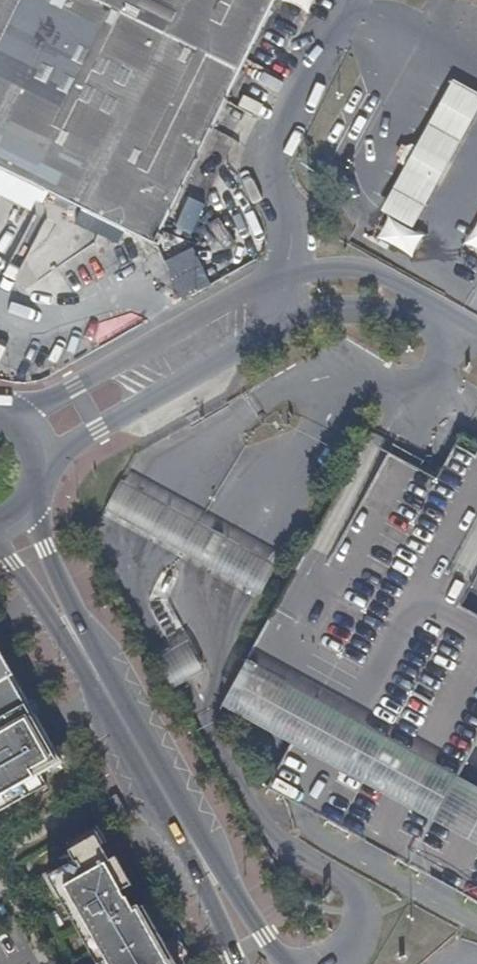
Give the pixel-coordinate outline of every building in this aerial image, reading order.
[(155,245),(277,0),(0,0),(0,168),(155,245)] [(220,220),(208,227),(223,253),(235,247),(220,220)] [(467,245),(476,250),(476,223),(467,245)] [(367,440),(224,703),(293,741),(268,787),(476,900),(476,615),(458,605),(476,569),(476,440),(459,431),(435,476),(378,445),(367,440)] [(123,485),(107,514),(263,598),(279,568),(123,485)] [(63,762),(0,653),(0,798),(63,762)] [(93,957),(147,925),(138,910),(134,912),(126,898),(124,898),(121,892),(132,886),(116,858),(110,861),(95,837),(69,852),(74,862),(48,878),(93,957)] [(93,957),(97,963),(119,963),(162,939),(143,906),(138,910),(147,925),(93,957)] [(162,939),(119,963),(176,963),(162,939)]
